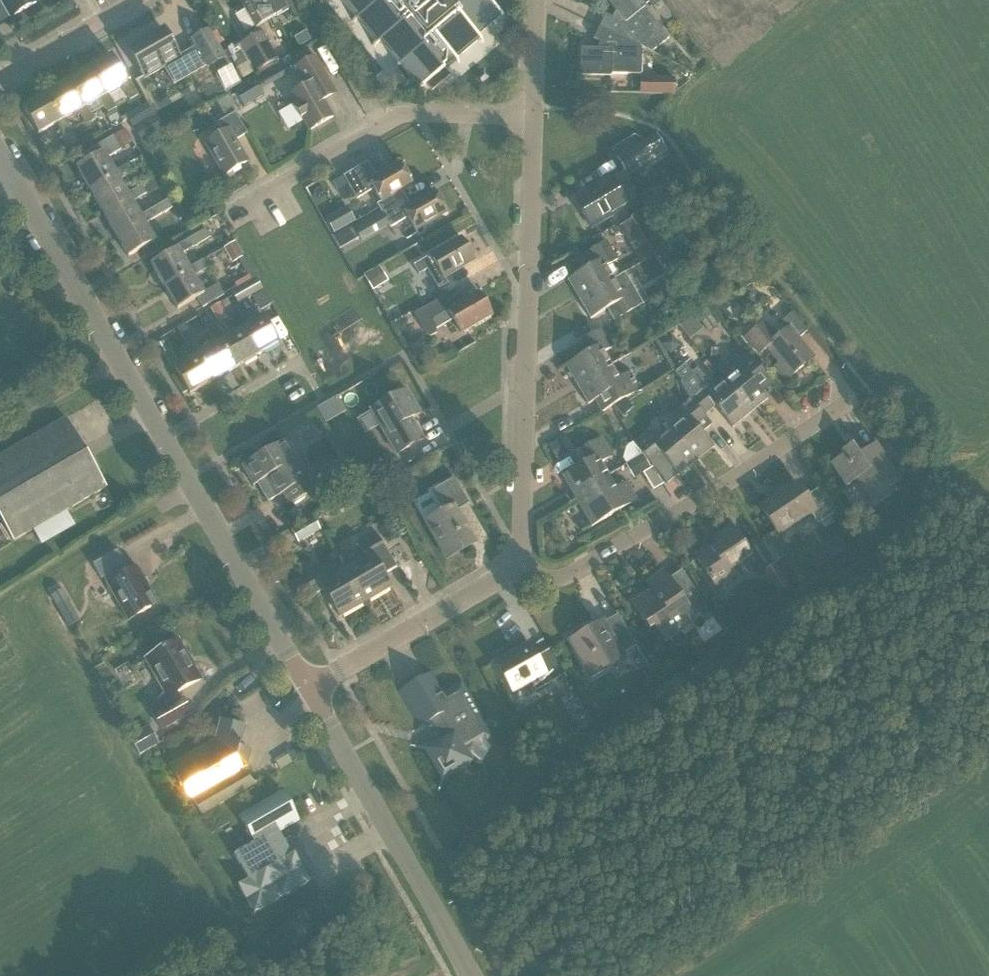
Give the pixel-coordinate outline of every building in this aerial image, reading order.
[(37,0),(0,0),(10,18),(38,2),(37,0)] [(273,17),(263,0),(240,0),(256,27),(268,20),(272,28),(278,25),(274,17),(273,17)] [(274,17),(291,7),(287,0),(263,0),(273,17),(274,17)] [(356,19),(352,22),(353,23),(356,20),(376,43),(372,46),(373,47),(380,41),(399,64),(395,67),(396,68),(400,65),(419,88),(415,91),(416,92),(455,59),(458,63),(459,62),(456,59),(479,39),(482,43),(483,42),(478,35),(501,16),(504,20),(505,19),(489,0),(340,0),(356,19)] [(605,15),(599,27),(641,48),(651,52),(669,38),(644,7),(645,6),(640,0),(607,0),(619,14),(616,20),(605,15)] [(665,22),(672,17),(659,0),(651,0),(649,1),(665,22)] [(599,27),(593,39),(604,44),(601,50),(581,49),(580,75),(611,76),(611,74),(641,75),(641,48),(599,27)] [(238,85),(223,58),(224,58),(209,30),(192,39),(196,47),(179,57),(164,30),(128,50),(145,78),(164,67),(174,84),(206,65),(208,67),(215,63),(220,71),(218,73),(218,74),(215,75),(225,92),(238,85)] [(277,59),(261,32),(240,44),(227,52),(237,69),(250,62),(256,72),(259,76),(280,64),(277,59)] [(89,69),(104,96),(107,94),(121,86),(129,100),(138,96),(129,80),(126,82),(111,56),(89,69)] [(324,101),(336,94),(329,82),(315,57),(295,68),(305,86),(289,96),(296,108),(294,109),(300,119),(302,118),(309,131),(333,117),(324,101)] [(82,108),(85,107),(99,99),(107,113),(115,108),(107,94),(104,96),(89,69),(67,82),(82,108)] [(264,96),(254,79),(234,90),(243,107),(264,96)] [(640,79),(640,93),(674,94),(674,79),(640,79)] [(93,121),(85,107),(82,108),(67,82),(45,94),(61,121),(64,119),(78,111),(86,125),(93,121)] [(64,119),(61,121),(45,94),(23,107),(38,134),(56,124),(64,138),(61,140),(67,149),(78,143),(64,119)] [(248,162),(235,140),(247,134),(235,113),(236,112),(226,95),(215,101),(225,118),(217,123),(223,133),(205,144),(224,176),(248,162)] [(126,119),(132,128),(153,115),(147,106),(126,119)] [(116,175),(115,172),(107,158),(121,150),(132,143),(125,130),(113,137),(84,153),(88,161),(76,168),(89,190),(116,175)] [(657,136),(647,142),(618,159),(625,171),(638,163),(640,167),(666,152),(657,136)] [(127,194),(119,180),(133,172),(133,171),(141,166),(137,159),(129,164),(115,172),(116,175),(89,190),(102,212),(129,197),(127,194)] [(373,189),(381,202),(382,203),(402,192),(413,185),(400,162),(375,176),(367,162),(343,177),(356,199),(373,189)] [(591,228),(611,217),(610,214),(626,204),(610,177),(589,190),(591,193),(576,202),(591,228)] [(102,212),(115,234),(142,219),(140,216),(132,202),(146,194),(147,195),(157,189),(152,180),(142,186),(141,186),(127,194),(129,197),(102,212)] [(381,202),(377,205),(381,211),(353,227),(361,242),(389,226),(390,228),(408,218),(416,232),(447,213),(433,191),(409,205),(402,192),(382,203),(381,202)] [(115,234),(128,257),(155,242),(145,224),(159,216),(154,208),(140,216),(142,219),(115,234)] [(189,268),(181,254),(210,237),(206,229),(175,247),(177,250),(151,265),(164,287),(191,271),(189,268)] [(474,261),(461,238),(413,266),(418,275),(427,270),(438,290),(448,284),(445,278),(474,261)] [(613,280),(606,267),(617,260),(607,241),(585,254),(592,266),(567,280),(579,300),(613,280)] [(224,249),(232,264),(244,257),(236,242),(224,249)] [(189,268),(191,271),(164,287),(177,310),(197,298),(202,308),(224,295),(217,285),(203,293),(194,276),(208,268),(203,260),(189,268)] [(365,277),(373,291),(389,281),(381,268),(365,277)] [(231,291),(239,305),(264,291),(256,277),(231,291)] [(632,285),(620,292),(613,280),(579,300),(590,319),(615,304),(622,316),(643,304),(632,285)] [(461,333),(492,315),(479,292),(447,311),(440,299),(414,314),(426,335),(430,337),(436,334),(436,329),(453,319),(461,333)] [(696,314),(707,334),(718,327),(707,308),(696,314)] [(256,356),(278,343),(262,316),(245,326),(237,312),(229,317),(237,331),(240,329),(256,356)] [(798,339),(807,332),(792,313),(782,321),(788,329),(776,339),(763,323),(745,338),(759,354),(767,348),(780,363),(775,367),(786,380),(813,358),(798,339)] [(234,369),(256,356),(240,329),(237,331),(223,339),(215,325),(207,330),(215,344),(218,342),(234,369)] [(610,365),(603,353),(615,346),(604,327),(583,339),(590,351),(565,366),(576,385),(610,365)] [(364,329),(339,338),(344,353),(370,344),(364,329)] [(218,342),(215,344),(201,352),(193,338),(185,342),(193,357),(196,355),(212,382),(234,369),(218,342)] [(161,356),(169,352),(163,342),(155,346),(161,356)] [(749,414),(767,400),(748,377),(759,369),(744,350),(727,363),(736,374),(724,383),(749,414)] [(196,355),(193,357),(179,365),(171,351),(163,355),(172,370),(174,369),(189,395),(212,382),(196,355)] [(618,378),(610,365),(576,385),(587,405),(594,401),(601,413),(641,390),(630,371),(618,378)] [(703,415),(713,406),(732,429),(749,414),(724,383),(713,393),(706,384),(708,381),(698,368),(692,373),(684,365),(675,373),(682,381),(680,383),(688,396),(690,398),(703,415)] [(411,419),(419,414),(405,390),(371,410),(397,455),(423,440),(411,419)] [(705,417),(703,415),(690,398),(673,412),(682,422),(671,431),(696,462),(713,448),(695,426),(705,417)] [(0,456),(0,517),(14,541),(106,488),(66,418),(0,456)] [(679,476),(696,462),(671,431),(659,441),(651,430),(634,444),(663,480),(674,471),(679,476)] [(607,476),(600,463),(612,456),(601,437),(575,452),(582,464),(562,476),(573,496),(607,476)] [(287,440),(242,466),(253,485),(256,484),(267,502),(283,493),(289,504),(314,489),(308,479),(309,478),(287,440)] [(874,507),(893,495),(889,488),(901,480),(876,443),(858,454),(852,445),(841,452),(843,455),(831,464),(846,487),(856,480),(874,507)] [(663,485),(653,468),(651,469),(643,455),(626,465),(634,479),(643,474),(653,491),(663,485)] [(615,488),(607,476),(573,496),(591,527),(638,500),(627,481),(615,488)] [(445,511),(425,522),(445,556),(473,540),(456,511),(468,504),(453,478),(433,490),(445,511)] [(820,487),(806,497),(796,482),(759,507),(779,535),(811,513),(818,524),(837,511),(820,487)] [(318,499),(323,507),(339,499),(334,490),(318,499)] [(313,518),(291,530),(298,542),(320,530),(313,518)] [(775,563),(761,543),(758,538),(745,547),(731,525),(713,538),(717,544),(696,558),(709,577),(708,577),(712,582),(716,588),(735,575),(731,569),(750,556),(761,572),(775,563)] [(366,556),(345,568),(365,603),(369,601),(369,600),(391,587),(376,563),(389,555),(374,530),(357,540),(366,556)] [(786,556),(772,535),(761,543),(775,563),(786,556)] [(153,557),(163,563),(172,548),(162,542),(153,557)] [(820,552),(827,563),(840,554),(832,543),(820,552)] [(92,564),(101,579),(103,578),(128,621),(158,604),(136,567),(128,572),(124,566),(126,565),(117,550),(92,564)] [(345,568),(324,580),(315,564),(298,574),(312,599),(324,592),(339,617),(361,604),(362,605),(365,603),(345,568)] [(682,570),(669,579),(665,574),(649,585),(652,590),(632,603),(650,629),(656,625),(666,641),(683,630),(679,624),(693,614),(694,616),(707,607),(682,570)] [(51,596),(68,628),(80,621),(62,590),(51,596)] [(610,667),(608,663),(635,647),(646,666),(647,666),(616,612),(615,613),(617,615),(604,623),(602,620),(585,631),(583,627),(569,635),(571,638),(569,640),(591,679),(610,667)] [(190,713),(178,693),(201,679),(178,640),(145,659),(167,699),(168,698),(172,705),(153,715),(161,730),(190,713)] [(536,657),(528,644),(495,663),(505,680),(505,681),(507,684),(513,693),(530,683),(535,692),(565,674),(551,649),(536,657)] [(461,683),(441,694),(429,674),(401,690),(422,726),(428,723),(431,727),(427,729),(432,737),(436,735),(439,740),(425,749),(442,778),(472,761),(464,747),(484,735),(488,741),(494,738),(461,683)] [(215,742),(171,767),(183,788),(185,787),(201,815),(256,783),(256,782),(253,784),(238,771),(246,766),(250,751),(239,748),(244,728),(220,721),(215,742)] [(276,762),(280,770),(292,763),(288,756),(276,762)] [(255,842),(234,854),(249,880),(238,886),(254,914),(310,882),(294,854),(290,856),(276,832),(297,820),(281,792),(240,816),(255,842)]
